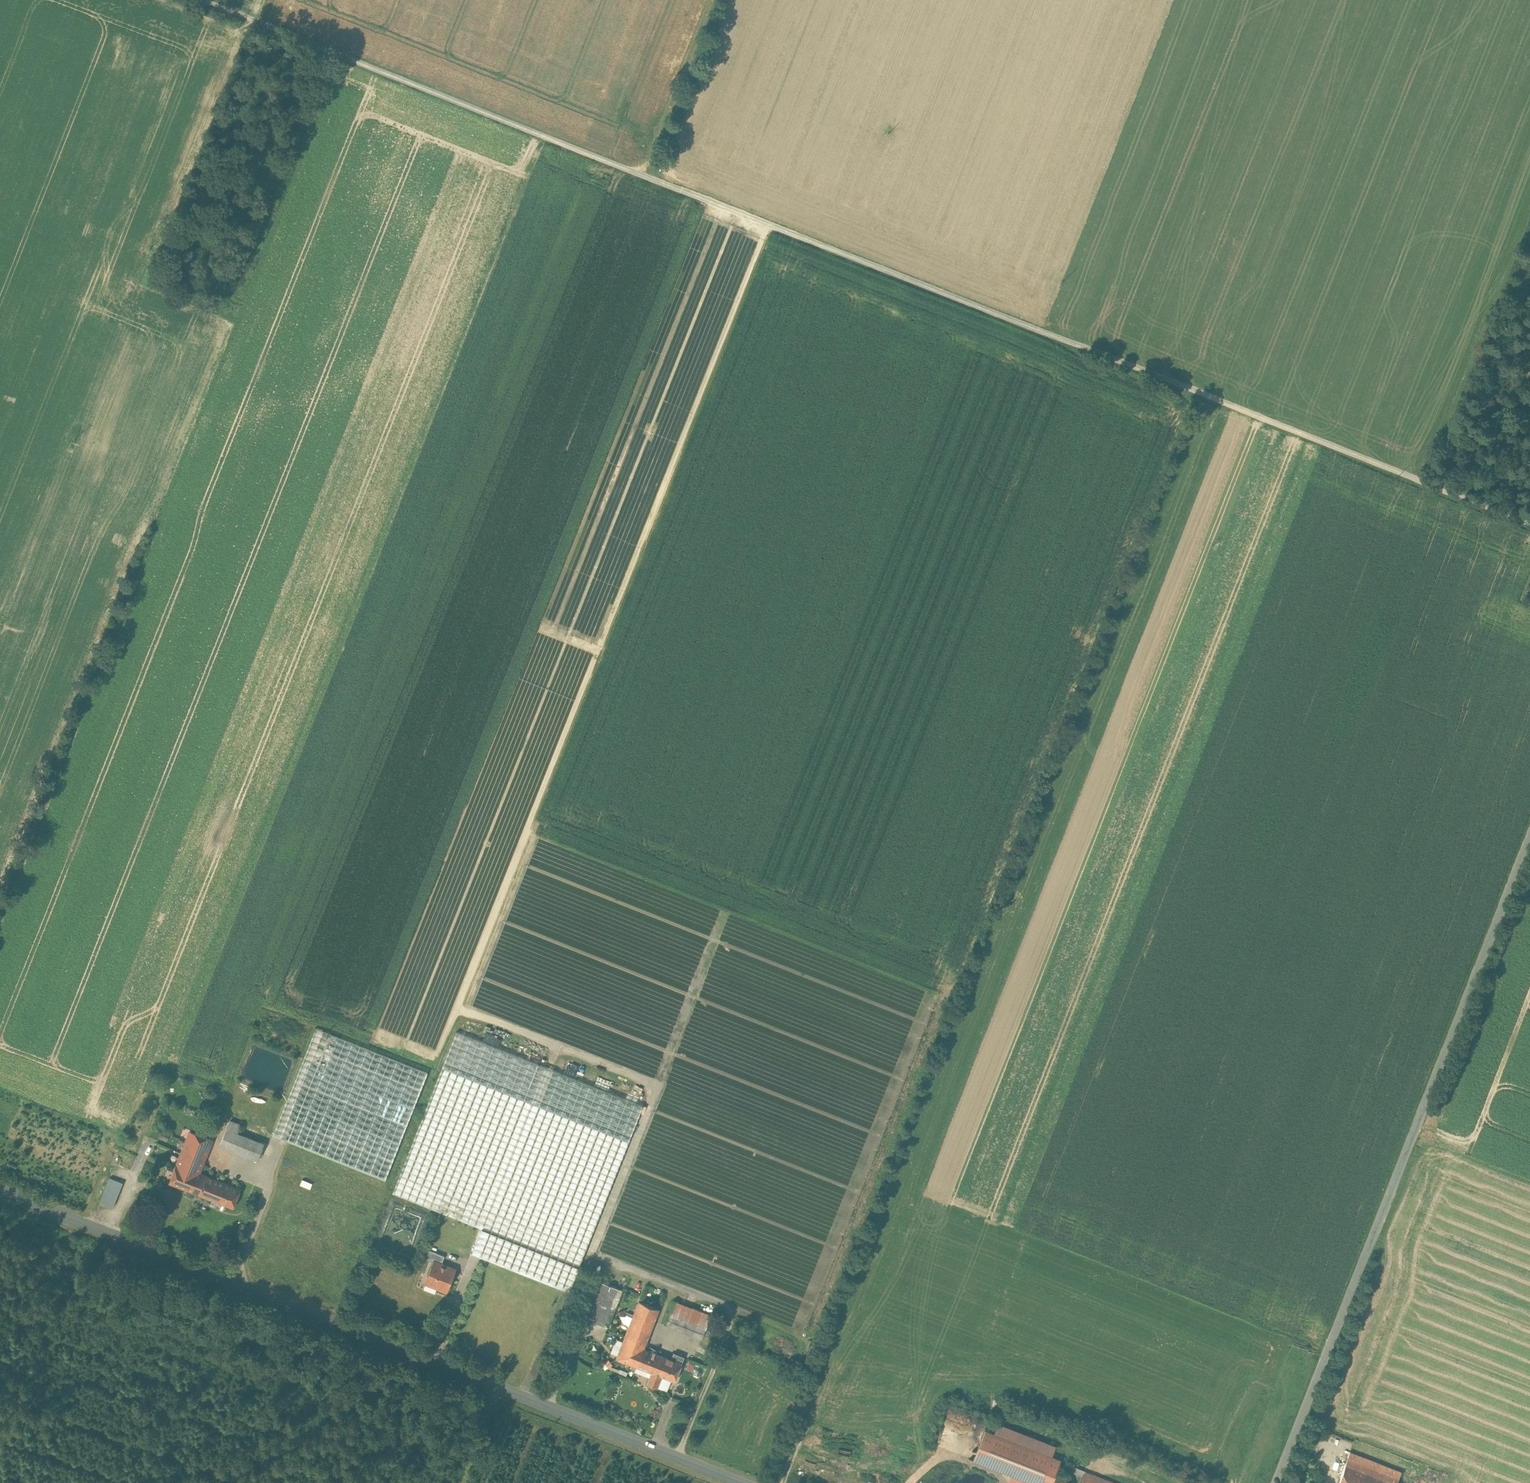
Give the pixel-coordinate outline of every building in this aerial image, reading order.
[(276,1137),(383,1179),(423,1076),(317,1034),(276,1137)] [(463,1036),(403,1191),(487,1224),(475,1256),(482,1259),(568,1293),(580,1262),(642,1105),(463,1036)] [(240,1125),(229,1121),(226,1128),(237,1133),(240,1125)] [(237,1133),(226,1128),(220,1143),(259,1158),(265,1143),(237,1133)] [(191,1132),(182,1153),(177,1151),(175,1156),(180,1158),(178,1165),(177,1165),(171,1182),(201,1194),(208,1177),(198,1173),(211,1140),(191,1132)] [(123,1182),(110,1177),(100,1202),(113,1207),(123,1182)] [(240,1189),(208,1177),(201,1194),(233,1206),(240,1189)] [(239,1223),(235,1234),(240,1237),(245,1225),(239,1223)] [(444,1256),(429,1249),(425,1258),(434,1262),(434,1261),(441,1264),(444,1256)] [(441,1264),(434,1261),(434,1262),(427,1280),(438,1284),(437,1287),(446,1290),(455,1269),(441,1264)] [(622,1289),(594,1278),(580,1315),(608,1327),(622,1289)] [(658,1309),(630,1297),(616,1333),(625,1337),(617,1357),(635,1365),(630,1377),(648,1384),(652,1372),(659,1374),(666,1357),(643,1348),(658,1309)] [(669,1313),(706,1327),(711,1315),(674,1300),(669,1313)] [(669,1313),(665,1323),(702,1338),(706,1327),(669,1313)] [(674,1352),(671,1359),(666,1357),(659,1374),(652,1372),(648,1384),(657,1388),(661,1378),(661,1379),(663,1376),(675,1380),(684,1356),(674,1352)] [(985,1431),(973,1460),(1034,1482),(1051,1482),(1054,1476),(1060,1460),(985,1431)] [(1349,1451),(1337,1482),(1397,1482),(1402,1472),(1349,1451)] [(1067,1464),(1061,1479),(1072,1482),(1080,1482),(1085,1471),(1067,1464)] [(1085,1471),(1080,1482),(1115,1482),(1085,1471)]
